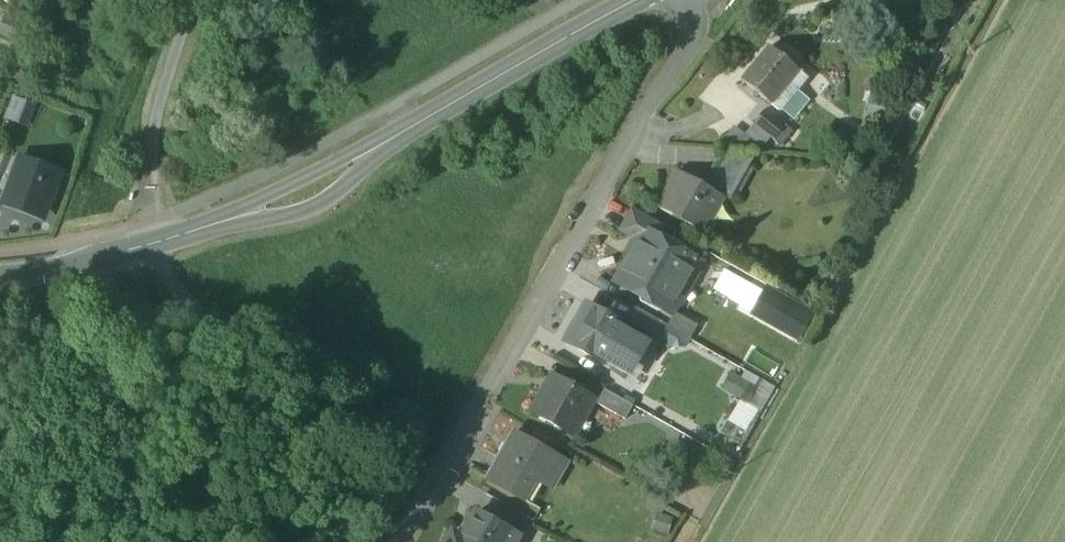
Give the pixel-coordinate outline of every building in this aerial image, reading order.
[(31,24),(4,13),(0,25),(0,35),(23,44),(31,24)] [(742,81),(770,104),(798,70),(769,47),(742,81)] [(36,105),(13,97),(7,113),(30,122),(36,105)] [(754,122),(775,139),(784,127),(764,110),(754,122)] [(705,181),(732,197),(757,153),(722,150),(705,181)] [(5,200),(44,214),(59,172),(20,158),(5,200)] [(657,208),(698,231),(719,194),(678,171),(657,208)] [(644,230),(661,240),(667,229),(633,209),(625,223),(643,232),(644,230)] [(615,282),(669,312),(698,261),(674,247),(673,244),(668,241),(665,242),(661,240),(644,230),(643,232),(615,282)] [(762,286),(750,315),(802,338),(814,308),(762,286)] [(642,343),(622,332),(625,326),(586,304),(565,341),(604,364),(607,358),(627,370),(642,343)] [(675,313),(667,325),(635,307),(627,320),(666,343),(673,330),(690,339),(698,326),(675,313)] [(742,375),(730,370),(722,388),(744,398),(741,405),(761,414),(775,383),(745,369),(742,375)] [(531,412),(571,435),(592,398),(551,375),(551,376),(553,378),(545,392),(542,391),(531,412)] [(596,403),(625,420),(633,406),(604,389),(596,403)] [(487,480),(522,500),(534,479),(552,489),(567,463),(514,433),(487,480)] [(518,537),(507,531),(476,513),(462,538),(459,541),(515,541),(518,537)] [(447,541),(459,541),(462,538),(452,533),(447,541)]
